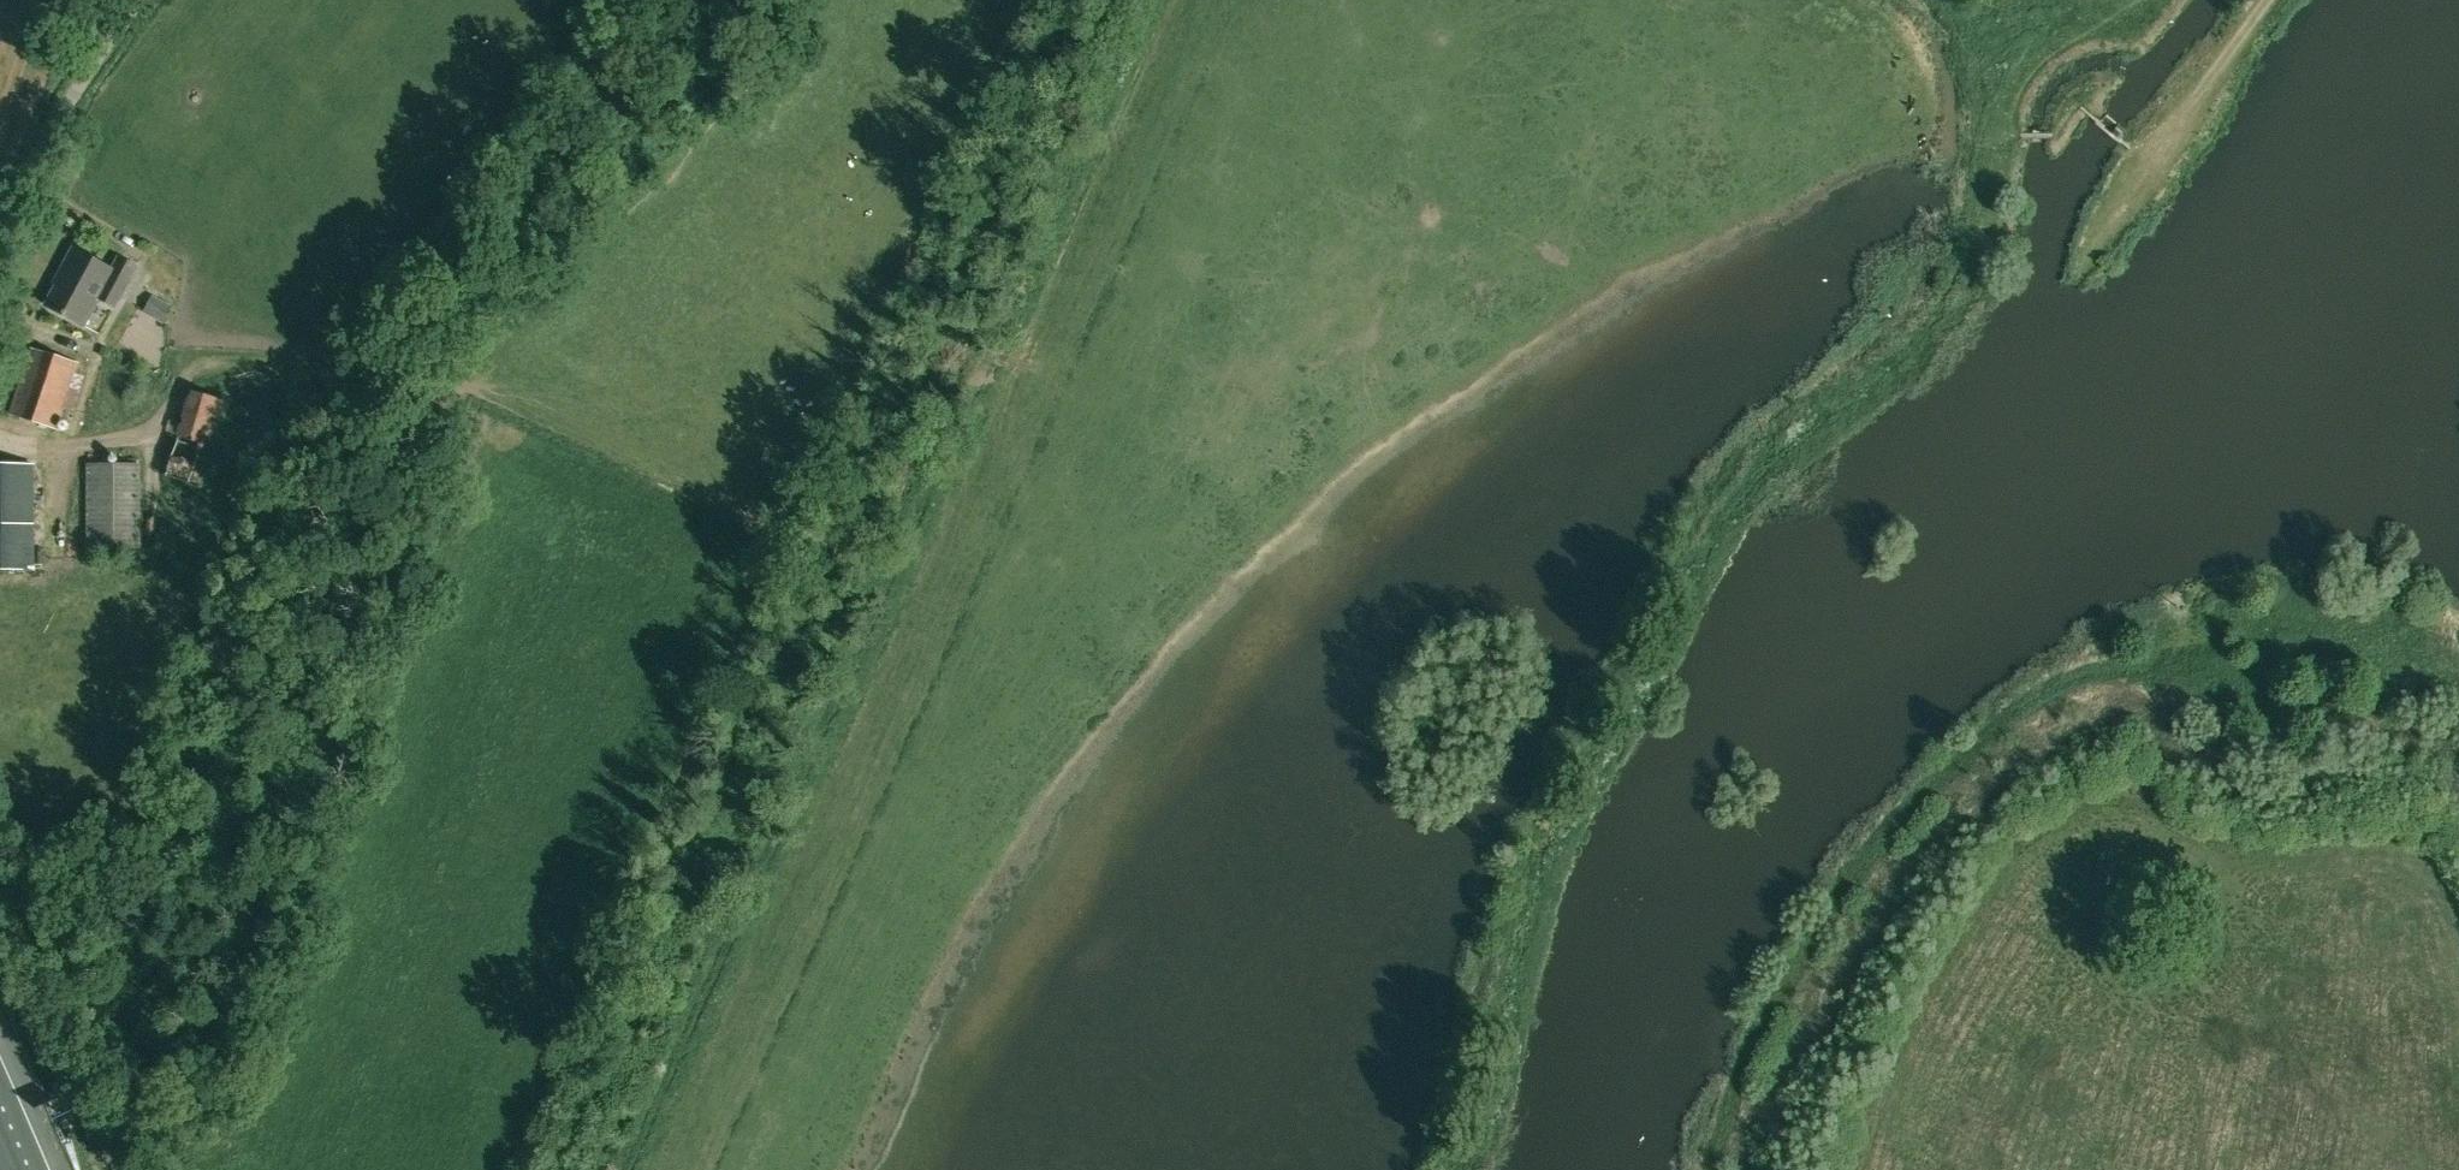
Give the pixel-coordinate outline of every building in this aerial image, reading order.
[(92,9),(88,14),(95,20),(99,14),(92,9)] [(47,305),(81,324),(90,308),(93,310),(99,298),(115,307),(137,267),(120,257),(113,270),(74,248),(63,268),(67,270),(47,305)] [(155,297),(146,314),(167,325),(176,308),(155,297)] [(85,376),(74,372),(77,362),(33,348),(12,413),(57,427),(63,407),(75,412),(85,376)] [(242,406),(190,389),(163,475),(214,490),(225,455),(214,451),(219,434),(232,438),(242,406)] [(141,548),(142,463),(87,463),(87,547),(141,548)] [(0,465),(0,569),(35,569),(34,464),(0,465)]
